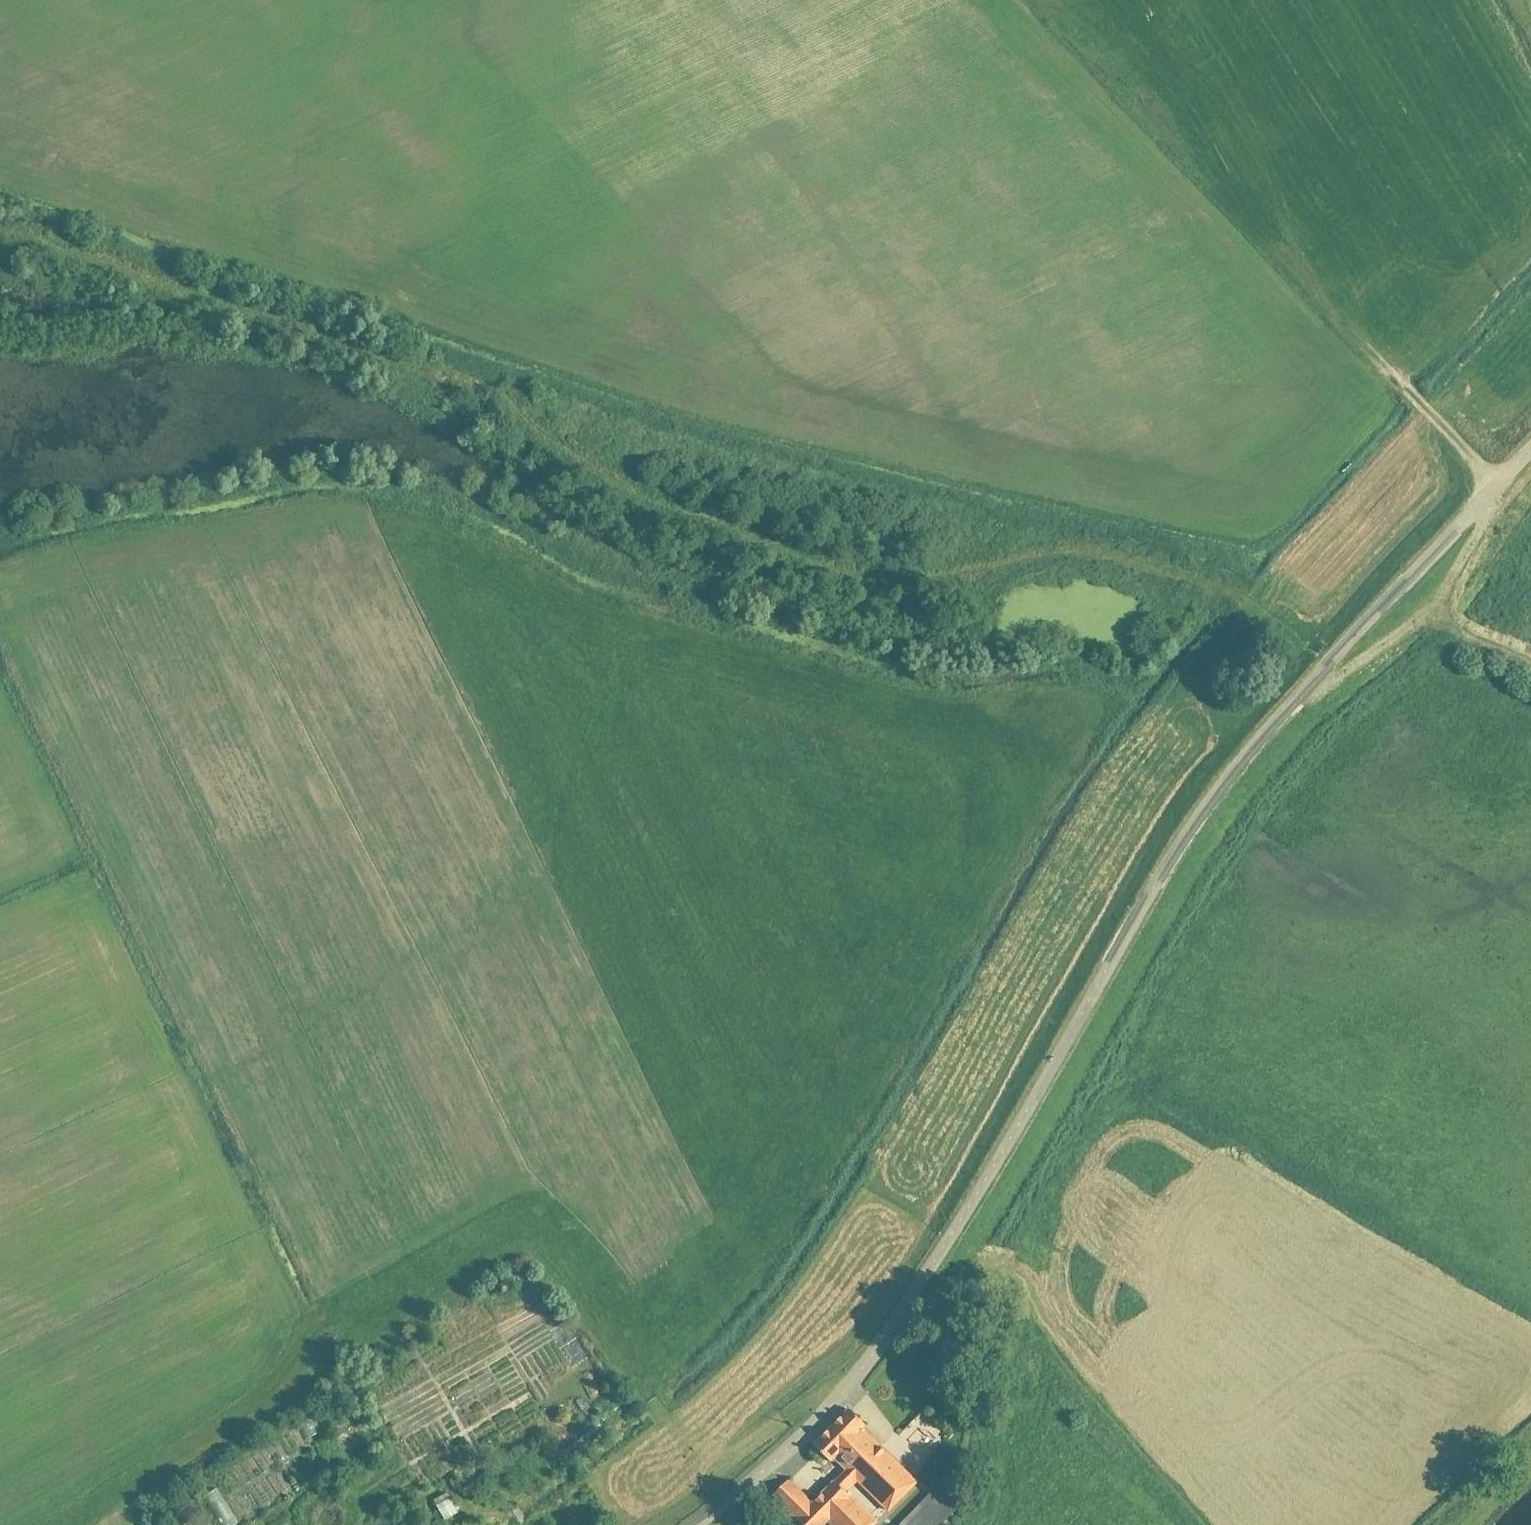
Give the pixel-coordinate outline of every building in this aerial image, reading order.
[(845,1492),(856,1480),(888,1511),(916,1483),(862,1430),(866,1426),(849,1409),(813,1446),(831,1462),(834,1459),(847,1471),(835,1482),(834,1481),(812,1504),(788,1480),(773,1496),(802,1524),(823,1524),(827,1521),(832,1524),(873,1524),(876,1522),(845,1492)] [(502,1491),(513,1485),(504,1469),(493,1475),(502,1491)] [(946,1476),(898,1524),(941,1524),(960,1505),(958,1503),(957,1486),(946,1476)] [(445,1492),(432,1499),(444,1520),(457,1512),(445,1492)]
